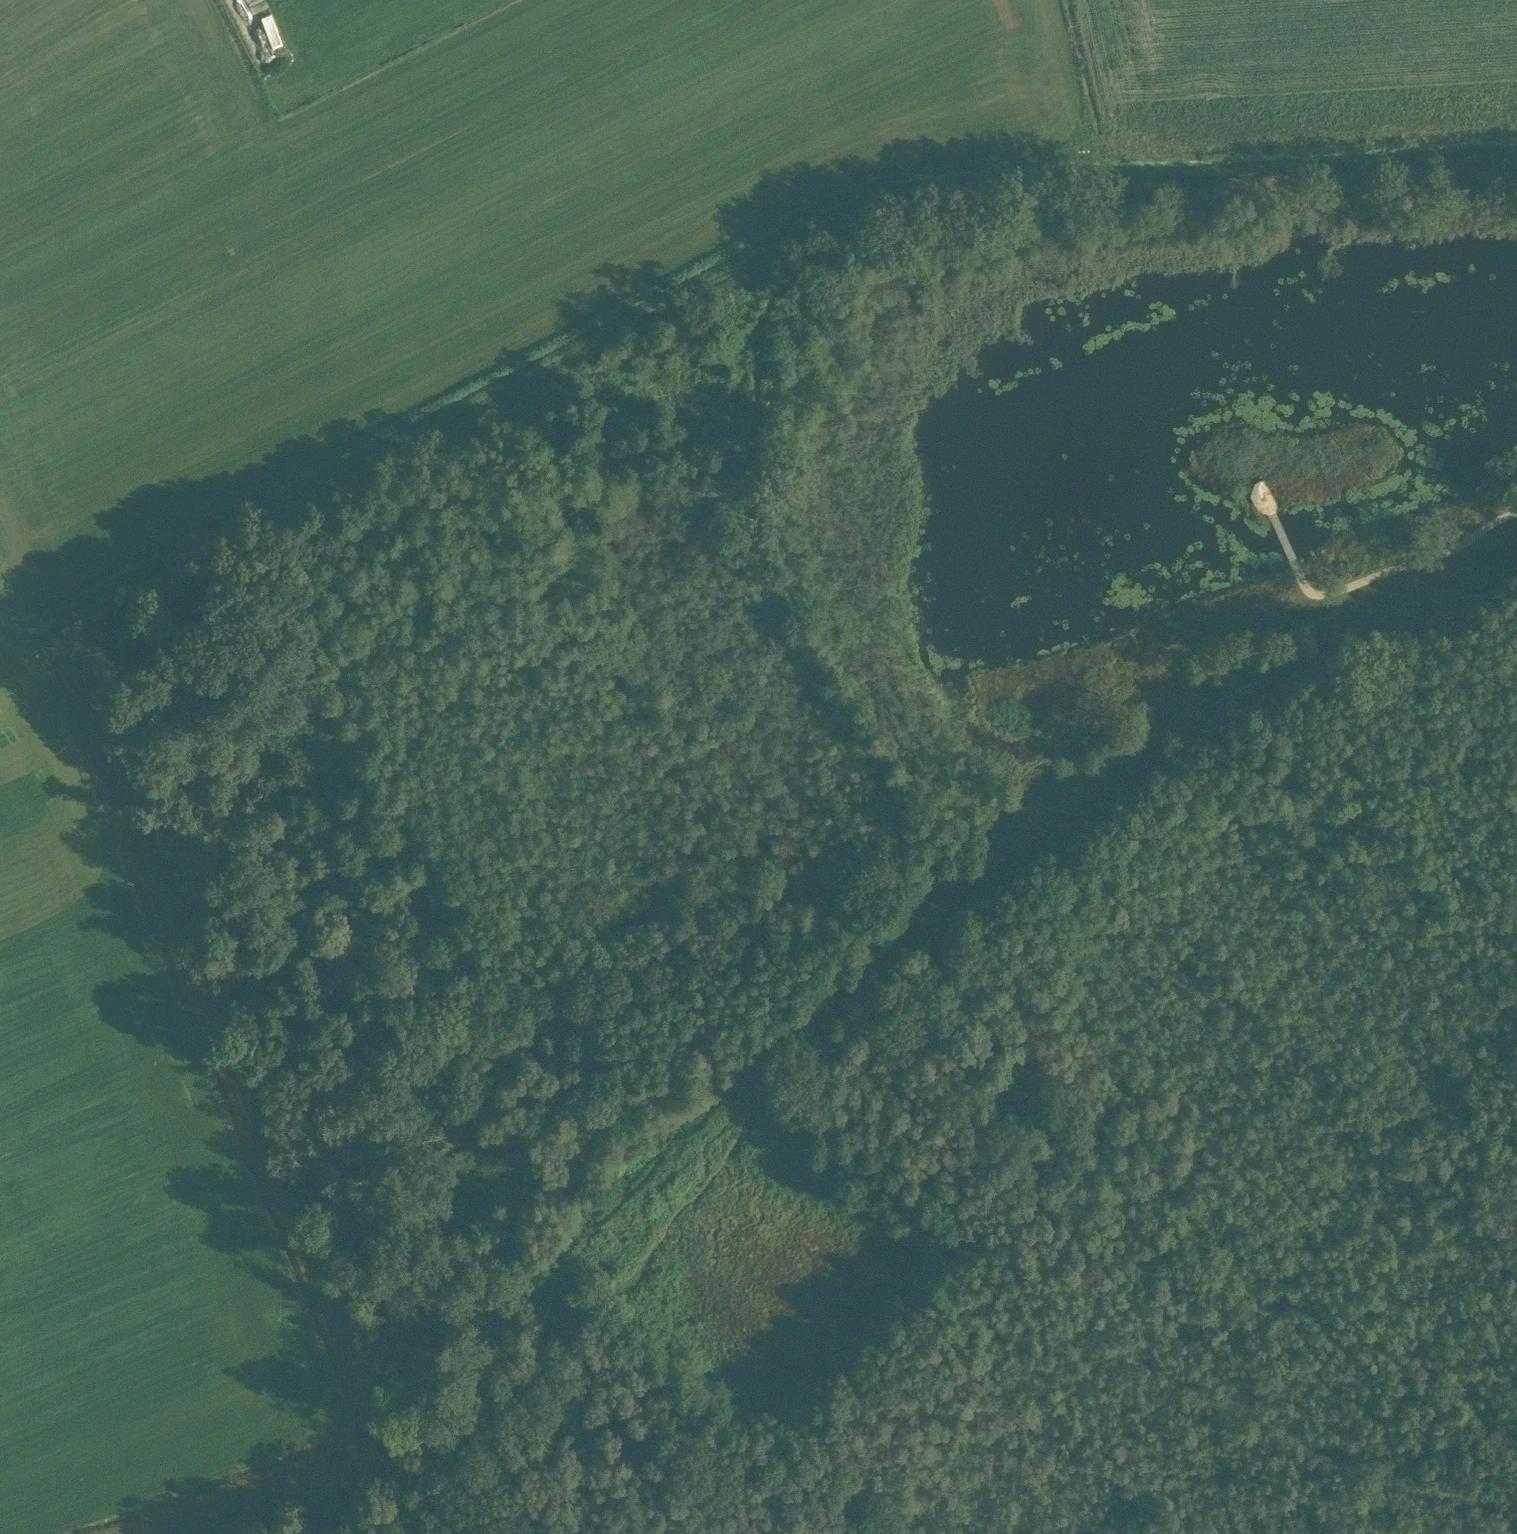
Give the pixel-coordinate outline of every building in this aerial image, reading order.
[(262,15),(271,45),(284,42),(276,11),(262,15)]
